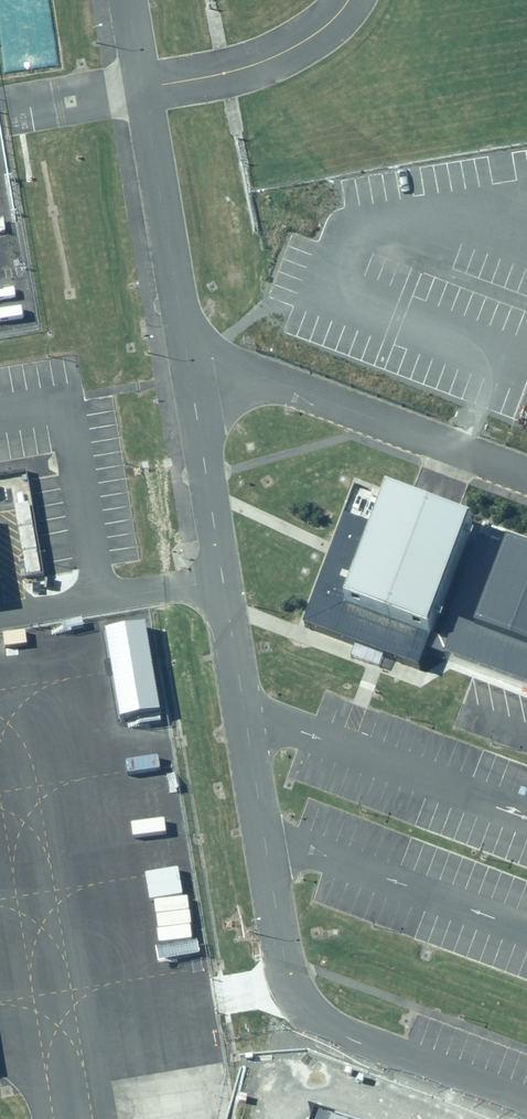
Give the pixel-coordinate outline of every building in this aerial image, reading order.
[(340,600),(431,634),(471,522),(382,489),(369,523),(340,600)] [(425,648),(431,634),(340,600),(369,523),(342,513),(300,623),(418,668),(425,648)] [(442,657),(526,688),(526,550),(504,542),(502,545),(477,536),(439,637),(431,634),(425,648),(442,655),(442,657)] [(284,1105),(277,1118),(321,1118),(284,1105)]
